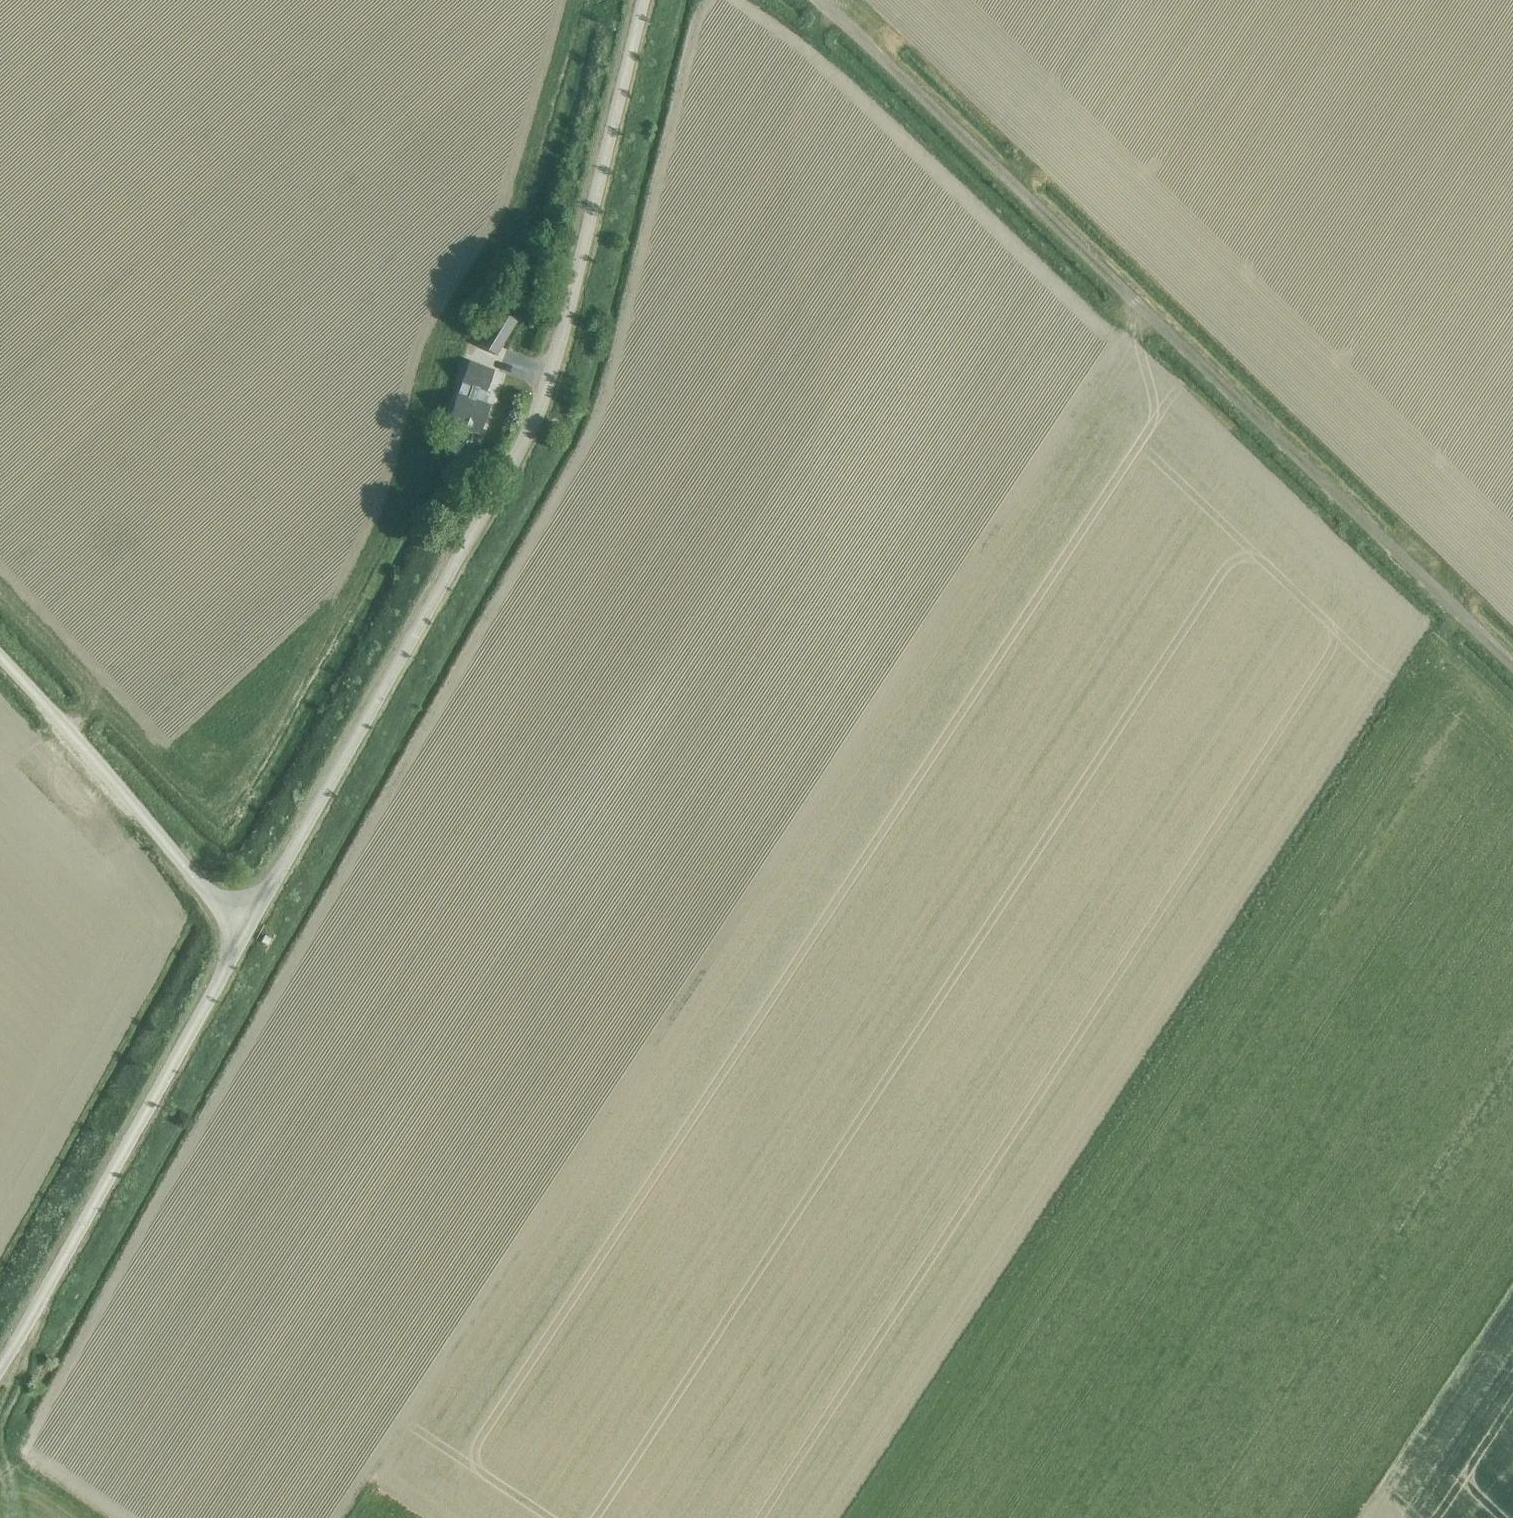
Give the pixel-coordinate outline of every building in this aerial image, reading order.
[(516,321),(499,311),(478,345),(496,355),(516,321)] [(462,374),(462,378),(444,430),(445,430),(446,428),(463,434),(464,429),(479,435),(489,405),(482,402),(494,370),(469,361),(467,365),(465,368),(462,374)]
